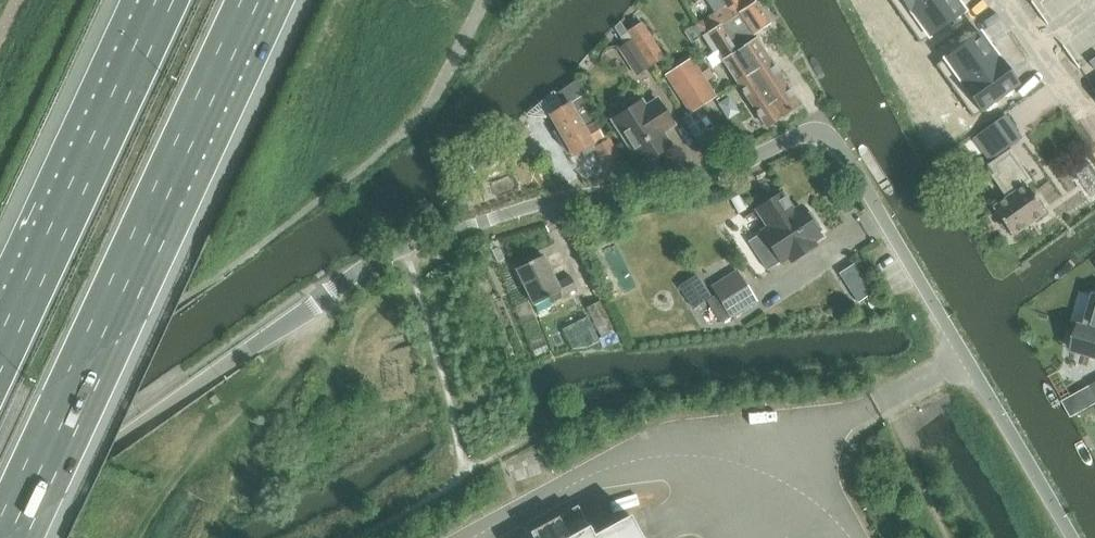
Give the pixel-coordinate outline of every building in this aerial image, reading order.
[(716,13),(705,20),(712,32),(739,15),(755,35),(772,24),(756,0),(708,0),(716,13)] [(911,11),(925,0),(903,0),(911,11)] [(911,11),(929,37),(965,11),(957,0),(925,0),(911,11)] [(718,51),(738,82),(771,60),(755,35),(739,15),(712,32),(703,37),(714,54),(718,51)] [(628,33),(627,30),(623,25),(621,21),(615,27),(617,31),(621,36),(621,37),(628,33)] [(643,23),(628,33),(633,41),(650,67),(664,57),(643,23)] [(981,33),(945,59),(964,85),(1000,59),(981,33)] [(650,67),(633,41),(620,50),(637,75),(650,67)] [(692,59),(680,67),(704,105),(716,97),(707,82),(702,74),(692,59)] [(1000,59),(964,85),(982,111),(1018,85),(1000,59)] [(801,106),(771,60),(738,82),(768,128),(801,106)] [(692,113),(704,105),(680,67),(668,75),(692,113)] [(709,69),(702,74),(707,82),(714,77),(709,69)] [(594,144),(605,137),(585,102),(586,101),(584,97),(589,94),(582,80),(556,95),(564,109),(551,116),(559,129),(554,132),(562,146),(566,144),(573,156),(582,151),(586,156),(595,151),(597,150),(595,146),(594,144)] [(672,147),(663,133),(675,125),(658,101),(647,108),(643,102),(614,121),(643,165),(672,147)] [(978,134),(971,139),(982,154),(988,162),(1022,138),(1005,115),(978,134)] [(496,139),(506,153),(531,135),(521,121),(496,139)] [(610,137),(595,146),(597,150),(595,151),(609,175),(626,164),(610,137)] [(1021,161),(1011,148),(987,165),(993,173),(990,175),(1007,198),(992,208),(1011,236),(1045,212),(1026,185),(1032,181),(1019,163),(1021,161)] [(763,233),(750,242),(769,271),(783,262),(790,257),(793,262),(817,246),(815,241),(822,236),(817,229),(822,226),(812,211),(808,214),(803,207),(793,213),(790,208),(792,207),(783,194),(759,210),(771,228),(763,233)] [(563,297),(579,290),(573,278),(559,285),(545,256),(517,270),(535,306),(562,293),(563,297)] [(697,273),(678,285),(693,308),(712,295),(697,273)] [(732,317),(757,301),(745,281),(720,296),(732,317)] [(1094,296),(1086,326),(1081,324),(1080,325),(1094,329),(1094,296)] [(605,341),(617,335),(601,302),(589,308),(605,341)] [(588,317),(563,330),(573,350),(588,348),(600,342),(599,339),(588,317)] [(1080,325),(1073,351),(1094,358),(1094,329),(1080,325)] [(403,364),(385,366),(388,390),(406,389),(403,364)] [(630,516),(594,536),(578,507),(530,533),(533,537),(642,537),(630,516)]
